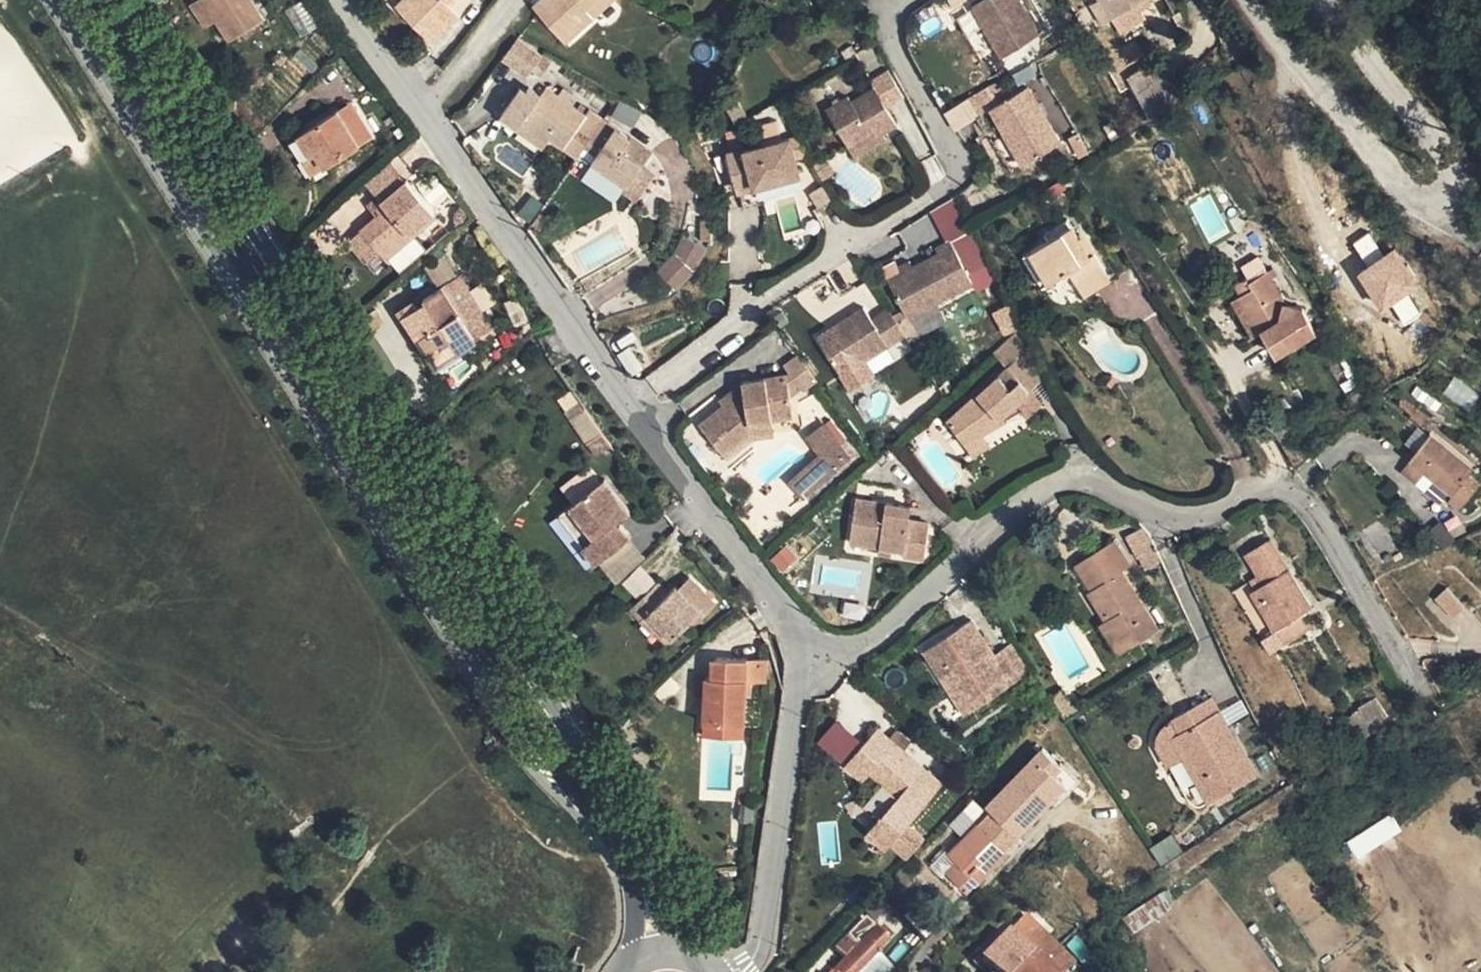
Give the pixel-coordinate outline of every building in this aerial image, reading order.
[(209,0),(193,0),(205,20),(217,12),(209,0)] [(217,12),(231,34),(266,11),(259,0),(209,0),(217,12)] [(430,43),(455,17),(443,5),(448,0),(402,0),(394,8),(430,43)] [(530,1),(566,47),(597,23),(590,14),(608,0),(531,0),(530,1)] [(597,23),(617,7),(612,0),(608,0),(590,14),(597,23)] [(1016,49),(988,0),(985,0),(970,9),(1001,58),(1016,49)] [(1016,49),(1037,36),(1015,0),(988,0),(1016,49)] [(1102,3),(1108,18),(1133,7),(1129,0),(1109,0),(1102,3)] [(529,52),(533,46),(508,31),(495,51),(520,66),(529,52)] [(1111,58),(1140,99),(1171,76),(1175,72),(1145,32),(1111,58)] [(533,46),(529,52),(538,57),(544,47),(536,42),(533,46)] [(841,80),(819,93),(839,130),(861,117),(863,122),(873,117),(887,109),(878,91),(895,80),(882,54),(862,66),(867,74),(844,87),(841,80)] [(569,137),(593,104),(579,94),(575,98),(538,69),(511,104),(537,125),(540,121),(565,142),(569,137)] [(997,81),(978,92),(984,102),(989,111),(989,110),(1005,136),(1011,131),(1017,140),(1010,145),(1022,166),(1060,142),(1028,88),(1007,100),(997,81)] [(978,92),(969,97),(981,116),(989,111),(984,102),(978,92)] [(511,104),(505,112),(531,132),(537,125),(511,104)] [(619,122),(593,104),(569,137),(583,146),(619,169),(632,147),(611,134),(619,122)] [(351,105),(337,114),(344,123),(357,114),(351,105)] [(344,123),(337,114),(290,145),(304,166),(317,157),(327,171),(374,140),(357,114),(344,123)] [(861,117),(839,130),(846,143),(877,125),(873,117),(863,122),(861,117)] [(806,137),(796,120),(787,122),(794,141),(806,137)] [(640,135),(619,122),(611,134),(632,147),(640,135)] [(794,141),(787,122),(728,141),(738,179),(756,174),(799,160),(794,141)] [(11,156),(18,167),(28,161),(32,161),(57,148),(41,148),(29,127),(30,160),(13,130),(13,148),(0,148),(0,162),(11,156)] [(1005,136),(1010,145),(1017,140),(1011,131),(1005,136)] [(615,174),(619,169),(583,146),(580,151),(615,174)] [(317,157),(304,166),(313,180),(327,171),(317,157)] [(377,207),(401,184),(383,166),(360,189),(377,207)] [(756,174),(738,179),(742,194),(760,188),(756,174)] [(383,214),(361,236),(381,257),(404,235),(408,239),(432,214),(401,184),(377,207),(383,214)] [(822,187),(809,194),(817,207),(829,200),(822,187)] [(932,236),(906,249),(894,255),(880,262),(902,300),(965,268),(941,221),(927,229),(932,236)] [(979,239),(970,221),(957,228),(966,246),(979,239)] [(1074,222),(1058,231),(1094,296),(1111,287),(1074,222)] [(1094,296),(1058,231),(1050,236),(1052,241),(1026,256),(1044,289),(1070,275),(1084,302),(1094,296)] [(1369,234),(1354,244),(1366,263),(1381,254),(1369,234)] [(381,257),(361,236),(353,245),(377,270),(385,262),(381,257)] [(673,254),(654,273),(672,292),(691,276),(704,250),(682,237),(673,254)] [(894,255),(906,249),(902,242),(890,248),(894,255)] [(1397,253),(1360,277),(1382,310),(1418,286),(1397,253)] [(1070,275),(1044,289),(1050,300),(1062,294),(1070,310),(1084,302),(1070,275)] [(456,354),(474,344),(466,331),(483,321),(457,280),(422,301),(426,306),(407,318),(421,339),(413,343),(421,357),(448,340),(456,354)] [(1254,296),(1241,304),(1233,308),(1254,345),(1263,340),(1276,362),(1318,337),(1304,314),(1284,311),(1266,280),(1250,289),(1254,296)] [(1233,291),(1241,304),(1254,296),(1250,289),(1246,283),(1233,291)] [(836,358),(899,317),(883,293),(868,303),(859,289),(833,306),(835,309),(810,320),(836,358)] [(1001,335),(1013,330),(1004,308),(992,313),(1001,335)] [(525,332),(518,315),(506,319),(512,336),(525,332)] [(466,331),(474,344),(491,334),(483,321),(466,331)] [(963,444),(981,434),(1006,419),(1004,412),(1014,405),(1027,418),(1043,404),(1029,390),(1048,372),(1022,329),(995,354),(1008,368),(947,422),(963,444)] [(798,373),(811,364),(792,339),(779,348),(798,373)] [(781,358),(739,365),(741,373),(719,389),(695,407),(721,440),(749,420),(747,407),(767,404),(788,400),(781,358)] [(1029,390),(1043,404),(1059,389),(1048,372),(1029,390)] [(769,417),(767,404),(747,407),(749,420),(769,417)] [(804,463),(811,471),(842,445),(820,412),(803,423),(816,441),(783,468),(788,473),(794,467),(796,469),(804,463)] [(987,444),(981,434),(963,444),(970,454),(987,444)] [(1411,461),(1413,462),(1404,474),(1417,484),(1426,472),(1454,494),(1448,502),(1461,512),(1480,488),(1480,487),(1469,477),(1475,470),(1431,436),(1411,461)] [(794,467),(788,473),(796,483),(811,471),(804,463),(796,469),(794,467)] [(604,483),(572,511),(609,552),(629,533),(620,522),(630,513),(604,483)] [(851,543),(881,546),(894,548),(906,549),(906,557),(925,560),(929,523),(910,521),(911,505),(855,500),(851,543)] [(609,552),(572,511),(562,521),(598,562),(609,552)] [(1126,535),(1140,572),(1160,565),(1146,528),(1126,535)] [(1084,594),(1103,623),(1107,621),(1125,651),(1155,632),(1117,573),(1126,568),(1110,542),(1076,564),(1092,589),(1084,594)] [(1275,632),(1311,611),(1265,542),(1243,556),(1263,585),(1251,593),(1275,632)] [(894,548),(881,546),(881,554),(893,555),(894,548)] [(621,583),(636,598),(653,581),(638,566),(621,583)] [(685,598),(697,587),(691,580),(679,591),(685,598)] [(716,607),(697,587),(685,598),(679,591),(676,588),(669,594),(659,583),(631,608),(641,620),(648,615),(672,641),(700,615),(704,619),(716,607)] [(1446,588),(1435,601),(1454,620),(1467,608),(1446,588)] [(1315,618),(1311,611),(1275,632),(1251,593),(1238,601),(1272,655),(1314,627),(1310,621),(1315,618)] [(965,684),(1020,646),(1002,618),(984,630),(961,596),(914,627),(938,663),(947,657),(965,684)] [(666,647),(672,641),(648,615),(641,620),(666,647)] [(1107,621),(1103,623),(1098,626),(1117,656),(1125,651),(1107,621)] [(947,657),(938,663),(941,667),(956,689),(965,684),(947,657)] [(750,685),(750,665),(750,663),(719,662),(714,666),(712,682),(707,682),(706,700),(704,730),(747,731),(750,685)] [(764,665),(750,665),(750,685),(763,685),(764,665)] [(706,700),(707,682),(699,682),(699,701),(706,700)] [(1173,740),(1210,805),(1256,779),(1210,698),(1172,720),(1181,736),(1173,740)] [(815,744),(840,764),(860,741),(835,720),(815,744)] [(871,772),(883,783),(864,805),(880,819),(870,831),(907,862),(926,840),(908,825),(921,811),(933,796),(944,783),(907,751),(892,739),(879,727),(846,766),(863,781),(871,772)] [(892,739),(907,751),(912,744),(898,732),(892,739)] [(987,815),(1013,842),(1064,792),(1052,780),(1060,772),(1040,752),(981,809),(987,815)] [(964,896),(1016,845),(1013,842),(987,815),(945,855),(953,864),(959,870),(949,880),(964,896)] [(1392,817),(1346,839),(1354,856),(1400,834),(1392,817)] [(959,870),(953,864),(943,874),(949,880),(959,870)] [(984,953),(1000,967),(1017,950),(1011,944),(1022,934),(1011,924),(984,953)] [(1005,971),(1061,971),(1062,971),(1022,934),(1011,944),(1017,950),(1000,967),(1005,971)] [(880,947),(867,935),(831,971),(856,971),(880,947)]
